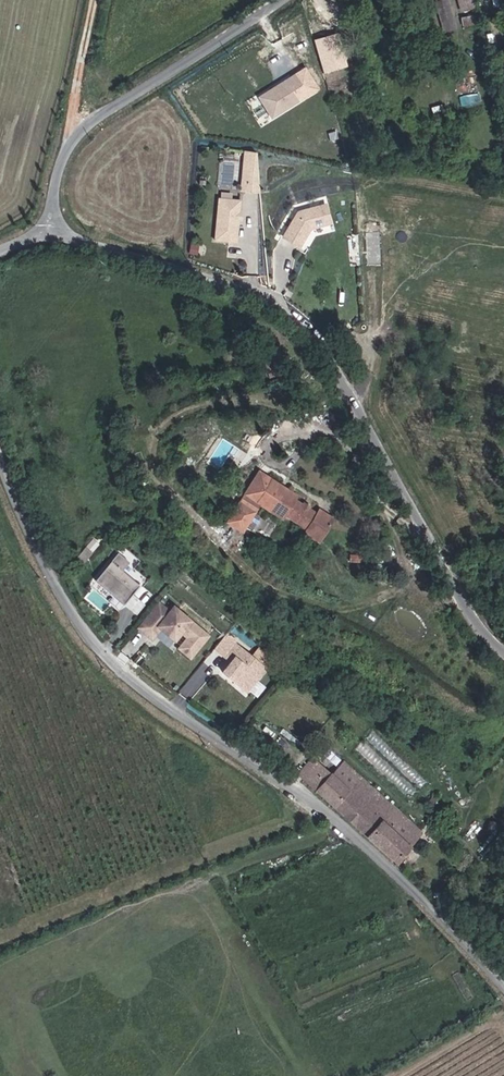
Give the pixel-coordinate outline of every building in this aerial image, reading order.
[(459,31),(451,0),(435,0),(445,34),(459,31)] [(462,10),(478,6),(476,0),(459,0),(462,10)] [(433,8),(416,12),(421,35),(433,31),(430,17),(435,15),(433,8)] [(426,54),(443,50),(441,40),(423,44),(426,54)] [(292,75),(259,96),(273,119),(308,97),(292,75)] [(258,190),(261,150),(244,149),(241,189),(258,190)] [(238,182),(239,158),(222,158),(221,181),(238,182)] [(211,202),(209,243),(230,244),(232,222),(232,215),(233,203),(211,202)] [(323,222),(317,205),(290,213),(277,238),(293,247),(300,234),(300,233),(302,229),(323,222)] [(264,511),(259,509),(272,485),(260,479),(232,530),(248,539),(264,511)] [(320,518),(297,505),(299,500),(272,485),(259,509),(264,511),(286,524),(289,520),(311,533),(326,541),(337,521),(323,513),(320,518)] [(270,552),(286,524),(264,511),(248,539),(270,552)] [(326,541),(311,533),(309,537),(323,545),(326,541)] [(125,548),(119,554),(93,586),(118,610),(125,603),(138,614),(148,605),(135,595),(147,579),(135,569),(140,561),(125,548)] [(219,639),(184,610),(179,615),(169,606),(147,631),(161,644),(170,633),(184,645),(191,637),(197,641),(188,652),(200,662),(219,639)] [(254,695),(274,672),(245,647),(234,660),(240,665),(232,676),(254,695)] [(369,842),(392,864),(422,831),(426,827),(421,822),(418,826),(345,761),(335,771),(323,761),(303,782),(315,793),(369,842)]
